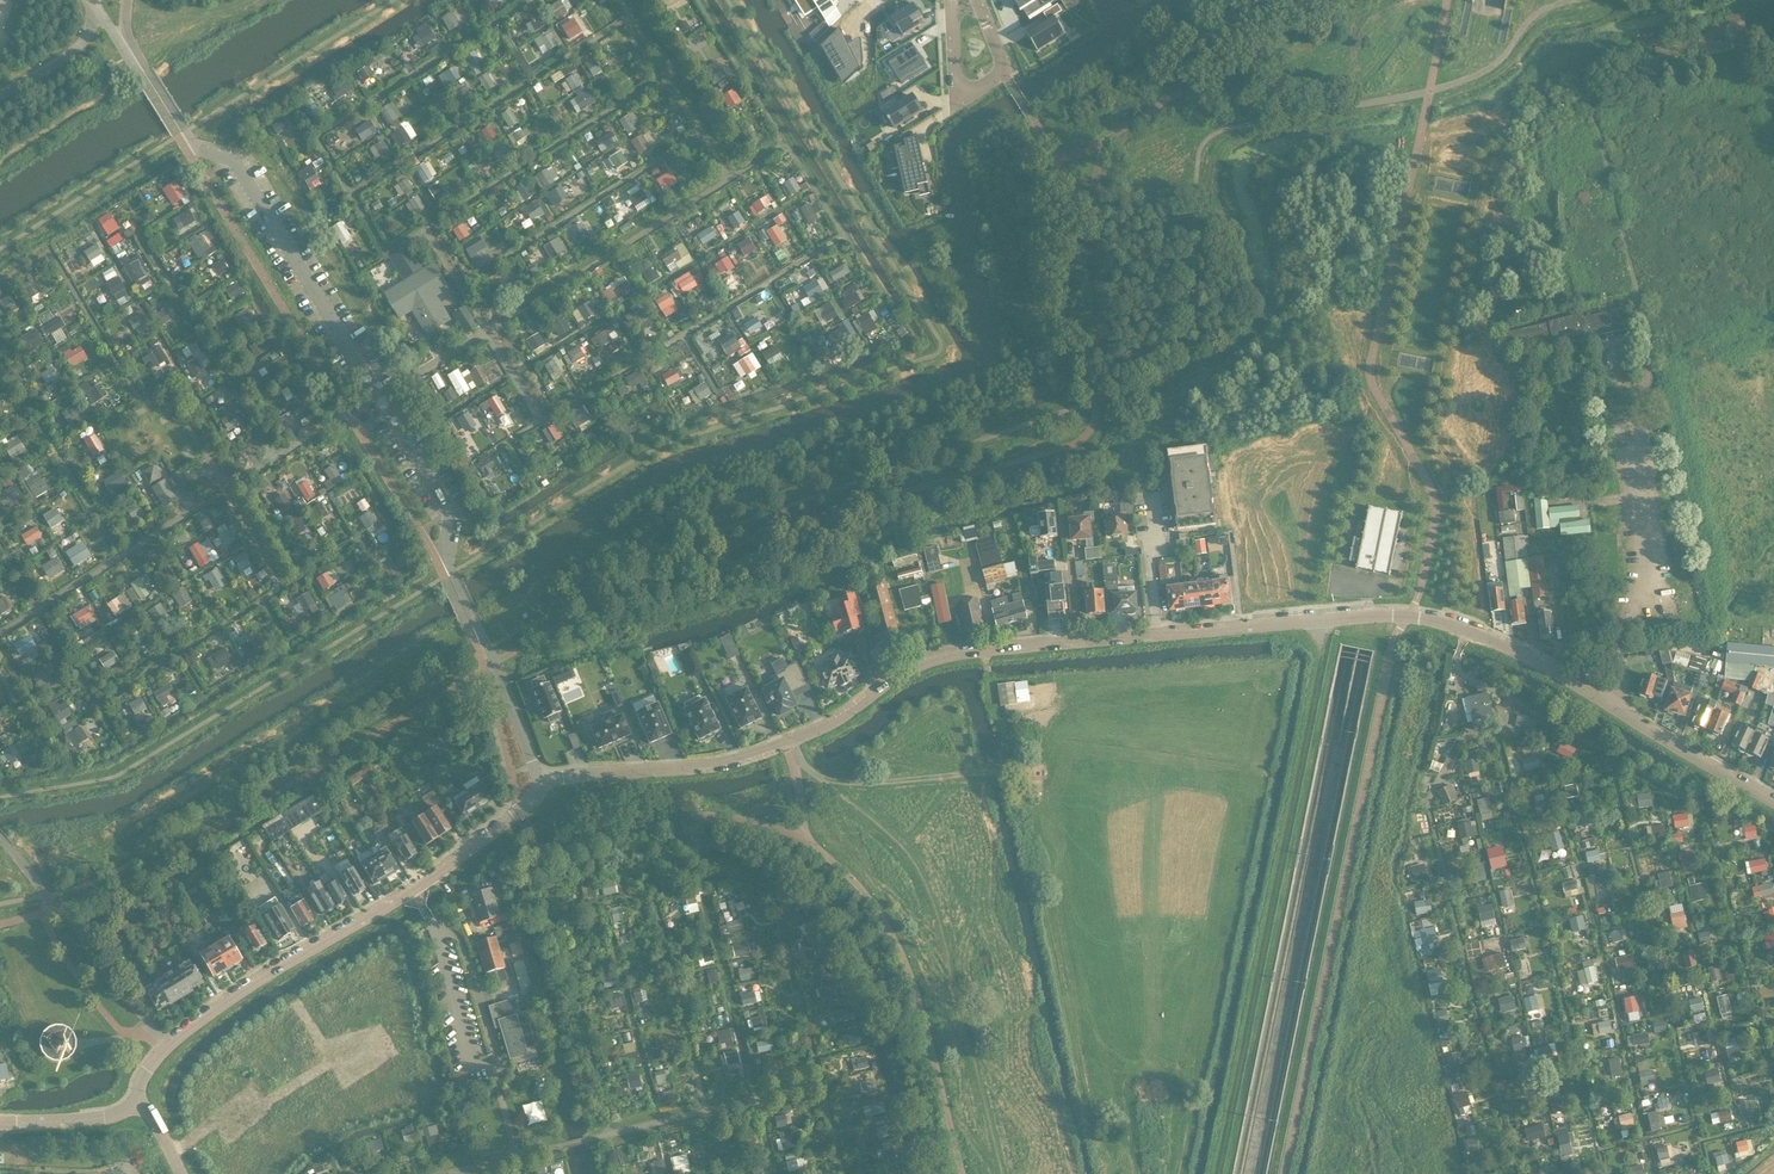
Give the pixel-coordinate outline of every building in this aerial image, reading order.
[(808,15),(818,9),(827,22),(838,11),(831,1),(832,0),(798,0),(808,15)] [(1020,11),(1022,10),(1027,18),(1028,17),(1027,15),(1041,6),(1037,0),(1038,0),(1014,0),(1020,11)] [(1515,0),(1506,0),(1504,10),(1505,10),(1505,9),(1509,10),(1513,10),(1515,0)] [(565,14),(558,3),(550,8),(556,19),(565,14)] [(903,12),(880,26),(881,26),(886,35),(898,28),(903,36),(922,25),(920,21),(923,19),(913,3),(902,10),(903,12)] [(1031,29),(1030,30),(1042,48),(1043,48),(1042,48),(1065,34),(1066,34),(1054,16),(1062,11),(1058,5),(1044,13),(1048,19),(1031,30),(1031,29)] [(544,27),(535,12),(530,15),(534,21),(525,26),(531,35),(544,27)] [(459,26),(451,13),(441,19),(449,32),(459,26)] [(1744,15),(1709,21),(1712,39),(1702,41),(1704,55),(1743,48),(1740,33),(1747,31),(1744,15)] [(569,21),(561,26),(569,39),(578,34),(569,21)] [(881,26),(877,29),(878,44),(888,38),(886,35),(881,26)] [(436,39),(429,28),(417,36),(423,47),(436,39)] [(840,29),(822,46),(837,72),(844,83),(857,72),(858,71),(863,67),(862,48),(861,48),(860,48),(855,40),(845,46),(843,42),(844,41),(842,37),(844,36),(840,29)] [(556,46),(550,34),(541,39),(548,51),(556,46)] [(439,39),(427,47),(431,54),(443,45),(439,39)] [(970,47),(982,44),(981,39),(968,42),(970,47)] [(915,46),(889,62),(902,83),(928,67),(915,46)] [(525,74),(532,71),(522,48),(514,51),(525,74)] [(481,65),(475,55),(467,60),(473,70),(481,65)] [(604,71),(596,59),(585,67),(593,79),(604,71)] [(727,78),(721,68),(716,72),(713,65),(705,70),(713,85),(727,78)] [(374,76),(368,66),(357,73),(363,82),(374,76)] [(460,79),(454,67),(444,73),(451,84),(460,79)] [(495,87),(487,73),(477,79),(485,93),(495,87)] [(581,86),(575,76),(566,81),(572,91),(581,86)] [(613,90),(606,78),(596,84),(603,96),(613,90)] [(354,95),(345,80),(329,90),(334,98),(341,94),(345,100),(354,95)] [(472,98),(465,87),(457,92),(464,103),(472,98)] [(742,103),(734,90),(721,98),(728,110),(742,103)] [(885,91),(880,94),(884,100),(889,97),(885,91)] [(592,105),(585,94),(573,101),(580,112),(592,105)] [(896,96),(879,107),(884,114),(886,113),(895,128),(905,122),(906,123),(914,118),(913,117),(922,111),(912,95),(900,103),(896,96)] [(397,119),(388,105),(379,110),(388,125),(397,119)] [(518,123),(510,110),(501,115),(509,128),(518,123)] [(637,130),(628,116),(619,121),(628,135),(637,130)] [(290,127),(285,119),(273,126),(278,135),(290,127)] [(369,122),(359,128),(365,138),(376,132),(369,122)] [(497,137),(491,127),(482,132),(488,142),(497,137)] [(410,139),(402,128),(393,133),(401,145),(410,139)] [(526,137),(522,131),(514,136),(518,142),(519,142),(520,144),(526,140),(525,138),(526,137)] [(617,144),(610,132),(599,139),(606,151),(617,144)] [(650,149),(642,135),(631,142),(639,155),(650,149)] [(389,150),(382,140),(374,145),(380,155),(389,150)] [(875,141),(867,146),(871,152),(879,147),(875,141)] [(894,152),(889,153),(893,170),(893,169),(900,167),(904,183),(902,184),(903,187),(904,187),(905,191),(906,190),(906,193),(918,191),(917,188),(918,187),(918,184),(926,182),(922,165),(924,164),(923,160),(921,160),(918,146),(918,145),(917,141),(906,144),(907,148),(902,149),(901,147),(893,149),(894,152)] [(507,152),(501,143),(493,149),(498,157),(507,152)] [(627,163),(620,152),(610,158),(616,170),(627,163)] [(432,178),(424,164),(415,170),(423,183),(432,178)] [(318,179),(313,170),(311,166),(298,173),(301,178),(302,177),(309,187),(313,184),(312,183),(318,179)] [(558,180),(551,168),(534,178),(542,190),(558,180)] [(674,186),(667,175),(657,181),(664,192),(674,186)] [(413,189),(407,179),(398,184),(405,194),(413,189)] [(799,189),(793,179),(785,184),(785,185),(782,187),(787,194),(790,192),(791,194),(799,189)] [(176,182),(164,190),(173,205),(186,197),(176,182)] [(445,194),(438,184),(428,190),(435,201),(445,194)] [(537,194),(533,187),(529,190),(526,185),(517,190),(524,201),(537,194)] [(564,199),(558,188),(548,194),(555,205),(564,199)] [(651,204),(642,190),(628,199),(637,213),(651,204)] [(771,206),(769,202),(772,200),(769,195),(753,205),(758,214),(771,206)] [(425,207),(418,196),(409,202),(416,212),(425,207)] [(544,214),(537,201),(527,207),(531,213),(528,215),(531,221),(544,214)] [(816,215),(821,213),(817,207),(813,209),(810,204),(800,210),(810,225),(819,220),(816,215)] [(196,221),(190,211),(178,218),(184,228),(196,221)] [(738,211),(727,218),(728,220),(725,222),(728,227),(731,225),(734,229),(745,222),(738,211)] [(120,229),(110,213),(98,220),(108,237),(120,229)] [(476,217),(470,219),(474,230),(480,228),(476,217)] [(351,239),(341,223),(332,228),(342,244),(351,239)] [(591,238),(582,223),(570,230),(580,245),(591,238)] [(776,242),(782,239),(774,226),(771,229),(769,225),(759,231),(762,238),(771,233),(776,242)] [(469,236),(462,226),(454,231),(460,242),(469,236)] [(710,227),(697,235),(703,245),(716,237),(710,227)] [(107,240),(111,247),(124,238),(120,232),(107,240)] [(205,233),(189,243),(199,258),(206,254),(208,256),(215,251),(205,233)] [(566,252),(559,239),(544,248),(551,261),(566,252)] [(480,252),(474,241),(463,247),(469,258),(480,252)] [(751,247),(748,241),(741,245),(744,251),(751,247)] [(102,254),(96,245),(85,252),(90,261),(102,254)] [(436,296),(448,288),(433,263),(416,274),(415,272),(421,268),(408,246),(389,258),(402,280),(408,276),(410,278),(384,293),(399,318),(411,311),(426,335),(450,320),(436,296)] [(675,248),(661,257),(667,267),(675,263),(679,269),(685,265),(675,248)] [(734,270),(728,258),(715,265),(720,275),(727,272),(728,273),(734,270)] [(228,271),(221,259),(210,266),(218,277),(228,271)] [(146,275),(138,261),(130,266),(138,280),(146,275)] [(657,275),(651,264),(640,270),(647,280),(657,275)] [(847,276),(841,267),(830,274),(835,283),(847,276)] [(678,284),(684,294),(697,287),(691,276),(678,284)] [(125,289),(120,278),(108,285),(113,295),(125,289)] [(41,292),(35,281),(23,288),(30,299),(41,292)] [(632,291),(627,282),(612,290),(618,300),(632,291)] [(820,292),(822,291),(817,282),(804,289),(809,298),(811,298),(813,302),(823,296),(820,292)] [(501,292),(495,283),(489,287),(494,296),(501,292)] [(242,293),(237,285),(227,291),(232,299),(242,293)] [(862,301),(856,293),(846,299),(851,308),(862,301)] [(678,311),(668,294),(655,302),(662,313),(663,312),(667,318),(678,311)] [(9,295),(0,301),(0,303),(6,313),(17,307),(9,295)] [(834,298),(819,308),(828,322),(838,316),(841,321),(846,317),(834,298)] [(596,314),(589,302),(578,309),(585,321),(596,314)] [(477,326),(465,307),(453,315),(464,334),(477,326)] [(1510,349),(1628,327),(1624,307),(1506,330),(1510,349)] [(50,308),(38,314),(44,324),(55,317),(50,308)] [(247,322),(259,315),(255,309),(244,316),(247,322)] [(632,317),(637,326),(649,319),(644,310),(632,317)] [(171,319),(166,311),(156,317),(161,326),(171,319)] [(868,313),(858,319),(867,334),(878,328),(868,313)] [(146,323),(141,315),(130,321),(135,330),(146,323)] [(570,329),(562,316),(551,323),(559,336),(570,329)] [(65,326),(60,317),(45,326),(49,334),(65,326)] [(761,327),(756,319),(746,325),(751,333),(761,327)] [(835,332),(828,336),(835,347),(852,336),(843,322),(833,329),(835,332)] [(612,342),(608,335),(614,332),(611,328),(590,340),(594,347),(599,344),(602,348),(612,342)] [(24,356),(44,344),(35,329),(15,341),(24,356)] [(738,343),(731,332),(727,335),(728,337),(718,342),(724,351),(738,343)] [(274,344),(268,333),(256,341),(262,352),(274,344)] [(544,346),(538,335),(526,342),(532,353),(544,346)] [(771,337),(758,344),(766,357),(769,355),(766,351),(776,345),(771,337)] [(190,347),(178,352),(181,359),(193,354),(190,347)] [(584,357),(578,347),(567,354),(573,364),(584,357)] [(167,360),(160,348),(152,352),(160,365),(167,360)] [(81,359),(76,350),(65,357),(70,365),(81,359)] [(780,354),(781,353),(779,350),(765,358),(767,362),(770,360),(772,363),(782,357),(780,354)] [(1435,359),(1400,352),(1397,366),(1432,374),(1435,359)] [(746,357),(733,365),(740,377),(745,373),(746,375),(754,370),(746,357)] [(277,373),(288,366),(283,358),(272,364),(277,373)] [(202,370),(196,360),(187,365),(194,375),(202,370)] [(552,361),(544,366),(550,374),(558,369),(552,361)] [(467,370),(461,373),(470,389),(484,382),(483,380),(485,378),(478,366),(469,372),(467,370)] [(58,377),(53,369),(42,375),(47,383),(58,377)] [(668,386),(680,378),(675,370),(663,377),(668,386)] [(644,379),(639,371),(627,378),(632,387),(633,386),(635,390),(647,383),(645,379),(644,379)] [(304,393),(298,382),(289,387),(296,398),(304,393)] [(711,395),(704,384),(693,390),(700,401),(711,395)] [(444,391),(449,401),(458,396),(453,387),(444,391)] [(104,404),(97,390),(87,396),(95,409),(104,404)] [(496,396),(479,406),(482,411),(490,407),(493,413),(503,408),(496,396)] [(573,423),(588,414),(583,405),(568,414),(573,423)] [(81,415),(76,407),(64,414),(68,422),(81,415)] [(235,418),(229,408),(225,411),(222,407),(216,411),(224,425),(235,418)] [(467,413),(458,418),(465,428),(473,423),(467,413)] [(554,423),(548,427),(556,441),(563,437),(554,423)] [(96,440),(87,445),(94,457),(103,451),(96,440)] [(21,450),(16,441),(5,447),(11,456),(21,450)] [(1210,472),(1207,446),(1168,451),(1171,476),(1171,477),(1211,472),(1210,472)] [(491,469),(495,466),(490,458),(479,465),(485,477),(493,472),(491,469)] [(343,480),(333,464),(324,470),(333,486),(343,480)] [(150,484),(161,477),(154,465),(142,472),(150,484)] [(188,483),(181,470),(171,477),(178,489),(188,483)] [(1214,498),(1211,472),(1171,477),(1174,503),(1214,498)] [(37,475),(27,481),(36,497),(41,494),(39,490),(44,487),(37,475)] [(125,488),(118,475),(104,483),(112,496),(125,488)] [(177,500),(165,481),(152,489),(164,508),(177,500)] [(313,494),(306,482),(298,486),(305,498),(313,494)] [(12,485),(0,493),(0,500),(4,506),(19,496),(12,485)] [(1525,510),(1522,485),(1499,489),(1496,489),(1499,511),(1504,510),(1502,493),(1514,491),(1517,511),(1525,510)] [(292,506),(284,493),(274,499),(282,511),(292,506)] [(1102,495),(1094,496),(1095,505),(1103,504),(1102,495)] [(362,509),(369,506),(365,498),(358,501),(362,509)] [(1216,525),(1213,499),(1214,499),(1214,498),(1174,503),(1174,504),(1175,504),(1178,529),(1216,525)] [(1551,521),(1549,508),(1548,498),(1534,499),(1537,529),(1561,527),(1560,520),(1551,521)] [(144,516),(135,501),(125,508),(134,522),(144,516)] [(1122,514),(1106,516),(1108,536),(1112,536),(1114,537),(1118,537),(1119,535),(1128,534),(1127,524),(1134,523),(1132,503),(1121,505),(1122,514)] [(321,504),(313,509),(318,518),(327,513),(321,504)] [(1578,506),(1549,508),(1551,521),(1560,520),(1561,527),(1561,535),(1590,532),(1589,520),(1578,521),(1577,518),(1579,518),(1578,506)] [(1400,526),(1402,513),(1369,507),(1367,519),(1362,539),(1358,539),(1355,538),(1350,561),(1355,562),(1358,563),(1356,569),(1390,575),(1391,570),(1394,570),(1399,571),(1404,548),(1400,547),(1396,546),(1400,526)] [(62,522),(55,510),(44,517),(51,528),(62,522)] [(377,521),(370,510),(359,518),(366,529),(377,521)] [(1500,524),(1516,522),(1514,511),(1499,513),(1500,524)] [(1030,529),(1030,531),(1030,533),(1031,535),(1032,537),(1035,537),(1041,536),(1041,538),(1058,537),(1055,513),(1038,515),(1040,526),(1034,526),(1031,527),(1030,529)] [(1084,513),(1085,518),(1070,520),(1070,521),(1071,532),(1072,532),(1073,540),(1079,539),(1080,540),(1085,540),(1085,539),(1092,538),(1090,522),(1094,521),(1093,513),(1084,513)] [(298,517),(290,523),(296,532),(304,527),(298,517)] [(1502,533),(1516,531),(1515,524),(1501,526),(1502,533)] [(978,539),(975,526),(964,529),(967,542),(978,539)] [(41,536),(36,528),(26,534),(31,542),(41,536)] [(235,540),(229,529),(217,536),(224,547),(235,540)] [(964,529),(959,530),(962,543),(967,542),(964,529)] [(1003,564),(994,535),(978,540),(976,546),(988,590),(997,588),(996,583),(1018,577),(1017,572),(1018,572),(1015,561),(1003,564)] [(1529,545),(1528,543),(1527,536),(1524,536),(1503,538),(1506,562),(1527,559),(1528,559),(1542,557),(1540,544),(1529,545)] [(1220,538),(1221,545),(1228,544),(1227,537),(1220,538)] [(1181,547),(1189,546),(1189,539),(1180,540),(1181,547)] [(1206,553),(1204,540),(1196,541),(1198,554),(1206,553)] [(210,563),(197,542),(189,548),(201,569),(210,563)] [(1489,544),(1482,545),(1484,559),(1490,559),(1489,544)] [(79,563),(87,558),(80,546),(72,550),(79,563)] [(936,546),(924,549),(930,574),(942,571),(936,546)] [(1087,560),(1101,558),(1100,548),(1085,549),(1087,560)] [(253,565),(244,551),(233,558),(241,572),(253,565)] [(916,551),(892,558),(895,568),(919,561),(921,568),(924,567),(921,554),(917,555),(916,551)] [(65,570),(57,557),(42,567),(50,579),(65,570)] [(1528,559),(1533,598),(1547,596),(1542,557),(1528,559)] [(1038,558),(1029,558),(1030,565),(1031,574),(1047,572),(1055,571),(1054,562),(1054,561),(1038,562),(1038,558)] [(1525,622),(1522,601),(1521,589),(1531,587),(1527,559),(1506,562),(1510,597),(1514,597),(1514,602),(1509,602),(1512,625),(1521,624),(1520,622),(1525,622)] [(1085,576),(1083,561),(1075,562),(1078,577),(1085,576)] [(176,577),(168,564),(157,572),(165,584),(176,577)] [(1158,565),(1160,579),(1167,578),(1166,564),(1158,565)] [(921,568),(898,574),(900,581),(914,577),(915,579),(923,577),(924,581),(927,580),(924,567),(921,568)] [(1116,568),(1104,569),(1105,582),(1108,582),(1118,581),(1116,568)] [(227,585),(216,569),(203,576),(206,581),(208,580),(215,592),(227,585)] [(318,579),(325,590),(335,584),(328,572),(318,579)] [(1047,572),(1031,574),(1039,604),(1047,603),(1049,619),(1060,617),(1060,611),(1063,610),(1064,610),(1063,602),(1065,601),(1062,572),(1048,574),(1047,572)] [(1224,575),(1212,577),(1213,582),(1216,605),(1231,603),(1227,577),(1224,577),(1224,575)] [(153,593),(149,587),(146,589),(139,578),(131,584),(141,600),(153,593)] [(885,579),(866,584),(880,635),(898,630),(885,579)] [(1191,585),(1183,586),(1186,608),(1201,607),(1197,580),(1195,581),(1191,581),(1191,585)] [(1200,580),(1197,580),(1201,607),(1208,606),(1215,605),(1216,605),(1213,582),(1204,583),(1204,580),(1200,580)] [(1118,581),(1108,582),(1109,601),(1114,600),(1115,612),(1126,611),(1127,613),(1128,615),(1134,614),(1135,613),(1135,611),(1137,611),(1136,593),(1135,594),(1134,586),(1118,587),(1118,581)] [(1505,610),(1503,589),(1502,582),(1488,584),(1489,590),(1489,591),(1491,612),(1505,610)] [(1087,592),(1088,614),(1095,614),(1097,615),(1101,615),(1103,613),(1104,613),(1103,591),(1093,592),(1092,583),(1087,584),(1088,592),(1087,592)] [(1174,587),(1174,583),(1167,584),(1171,610),(1186,608),(1183,586),(1174,587)] [(941,584),(931,586),(939,624),(950,622),(947,605),(943,606),(942,601),(944,601),(941,584)] [(917,585),(899,590),(905,611),(932,603),(931,598),(921,601),(917,585)] [(184,589),(173,596),(181,607),(191,601),(184,589)] [(352,602),(344,589),(330,598),(337,610),(352,602)] [(298,600),(305,611),(315,604),(308,593),(298,600)] [(1012,596),(1014,603),(1009,605),(1013,623),(1027,619),(1021,593),(1012,596)] [(854,594),(842,598),(844,606),(835,609),(837,616),(833,617),(837,631),(841,630),(843,633),(860,628),(856,616),(861,615),(854,594)] [(977,597),(958,602),(965,632),(984,627),(977,597)] [(992,602),(994,609),(993,609),(998,627),(1013,623),(1009,605),(1007,597),(992,602)] [(125,610),(117,598),(107,605),(115,616),(125,610)] [(170,617),(161,603),(149,611),(157,625),(170,617)] [(95,617),(89,606),(72,616),(79,627),(95,617)] [(1550,611),(1537,613),(1540,639),(1553,638),(1550,611)] [(129,620),(121,625),(128,636),(136,630),(129,620)] [(738,654),(728,635),(720,639),(730,659),(738,654)] [(797,636),(791,640),(796,651),(802,648),(797,636)] [(255,650),(246,637),(235,643),(244,657),(255,650)] [(13,646),(18,655),(29,648),(24,640),(13,646)] [(688,643),(677,646),(681,653),(690,648),(688,643)] [(1725,678),(1730,679),(1750,681),(1752,672),(1753,671),(1755,666),(1773,668),(1773,648),(1728,644),(1725,678)] [(236,659),(233,654),(230,656),(224,647),(211,655),(221,668),(236,659)] [(1670,647),(1661,649),(1663,663),(1673,662),(1670,647)] [(702,672),(690,648),(681,653),(693,677),(702,672)] [(119,661),(113,651),(100,660),(106,669),(119,661)] [(1677,652),(1673,663),(1686,667),(1690,656),(1677,652)] [(828,664),(820,668),(828,688),(839,683),(841,686),(843,686),(842,684),(847,682),(848,683),(850,683),(848,679),(859,674),(850,654),(842,658),(839,653),(826,659),(828,664)] [(1693,655),(1689,668),(1704,672),(1708,660),(1693,655)] [(768,690),(764,692),(769,702),(772,701),(773,702),(774,702),(781,715),(782,715),(783,714),(789,711),(790,711),(790,710),(791,710),(791,708),(797,705),(795,702),(790,692),(794,690),(795,692),(808,685),(797,663),(788,667),(783,658),(771,664),(777,675),(772,678),(775,685),(770,687),(769,687),(767,688),(768,690)] [(1674,679),(1672,667),(1671,662),(1664,664),(1667,678),(1667,681),(1664,692),(1671,694),(1674,682),(1674,679)] [(647,666),(640,669),(645,680),(652,677),(647,666)] [(559,674),(557,675),(561,683),(575,676),(571,668),(559,674)] [(47,669),(34,675),(41,689),(54,683),(47,669)] [(1750,681),(1747,688),(1758,691),(1764,676),(1752,672),(1750,681)] [(1667,681),(1644,674),(1638,694),(1640,694),(1640,697),(1645,698),(1646,696),(1653,698),(1654,696),(1662,699),(1664,692),(1667,681)] [(1701,674),(1698,686),(1707,688),(1709,676),(1701,674)] [(557,675),(552,677),(555,685),(561,683),(557,675)] [(1746,689),(1729,682),(1725,680),(1722,689),(1735,694),(1732,702),(1740,705),(1746,689)] [(548,682),(531,689),(544,719),(547,717),(550,723),(560,718),(557,713),(561,712),(548,682)] [(739,682),(723,690),(727,698),(726,698),(725,699),(725,700),(739,728),(740,729),(741,728),(760,719),(761,718),(760,717),(746,689),(746,688),(744,689),(745,689),(743,690),(739,682)] [(1029,695),(1027,682),(1015,684),(1014,682),(998,685),(1001,705),(1017,702),(1017,697),(1029,695)] [(1674,682),(1671,694),(1666,710),(1667,711),(1667,713),(1672,715),(1674,713),(1684,716),(1689,698),(1692,688),(1674,682)] [(177,697),(169,684),(154,693),(159,701),(160,701),(163,706),(177,697)] [(1692,688),(1689,698),(1694,699),(1698,685),(1693,684),(1692,688)] [(618,691),(612,694),(618,708),(624,705),(618,691)] [(1495,725),(1488,693),(1468,697),(1475,730),(1495,725)] [(1769,694),(1766,704),(1773,707),(1768,724),(1773,726),(1773,696),(1769,694)] [(653,695),(632,704),(649,744),(670,734),(653,695)] [(148,709),(141,698),(130,704),(136,715),(148,709)] [(718,729),(704,700),(704,699),(703,700),(701,701),(693,705),(691,700),(683,704),(686,709),(684,710),(683,710),(683,711),(698,739),(698,740),(699,740),(699,739),(704,737),(705,737),(706,739),(714,736),(712,733),(713,733),(713,732),(718,730),(719,729),(718,729)] [(72,714),(65,702),(51,711),(59,722),(72,714)] [(1707,730),(1714,711),(1696,703),(1693,711),(1697,713),(1692,724),(1694,725),(1694,727),(1698,729),(1700,727),(1707,730)] [(1714,711),(1707,730),(1713,732),(1713,735),(1717,736),(1719,734),(1721,735),(1731,710),(1716,705),(1714,711)] [(606,722),(591,729),(599,748),(630,735),(621,716),(616,718),(613,710),(603,715),(606,722)] [(1550,724),(1538,722),(1535,738),(1547,740),(1550,724)] [(1738,751),(1744,754),(1757,729),(1747,724),(1745,728),(1740,726),(1732,744),(1738,747),(1738,751)] [(67,734),(73,744),(84,738),(77,727),(67,734)] [(1757,729),(1744,754),(1752,757),(1754,755),(1761,758),(1769,740),(1764,738),(1766,733),(1757,729)] [(404,738),(397,742),(401,748),(408,744),(404,738)] [(1571,760),(1576,750),(1562,742),(1557,752),(1571,760)] [(22,759),(14,745),(3,752),(11,765),(22,759)] [(1543,772),(1539,754),(1522,758),(1526,776),(1543,772)] [(1481,772),(1478,758),(1465,761),(1468,775),(1481,772)] [(383,799),(368,775),(365,769),(348,779),(352,785),(364,778),(369,786),(379,802),(383,799)] [(463,786),(466,791),(478,808),(490,800),(476,778),(463,786)] [(1580,796),(1577,784),(1565,787),(1568,799),(1580,796)] [(1451,786),(1438,792),(1444,805),(1457,799),(1451,786)] [(451,829),(436,806),(434,807),(433,806),(441,801),(433,790),(433,791),(434,792),(422,799),(430,810),(423,815),(438,837),(451,829)] [(464,817),(478,808),(466,791),(453,800),(464,817)] [(1654,806),(1652,794),(1638,796),(1640,808),(1654,806)] [(323,811),(315,798),(299,808),(307,820),(323,811)] [(1479,801),(1482,815),(1492,813),(1489,798),(1479,801)] [(1536,802),(1538,811),(1550,809),(1548,799),(1536,802)] [(331,811),(326,803),(321,806),(325,814),(331,811)] [(290,831),(307,820),(299,808),(282,819),(290,831)] [(1591,824),(1587,810),(1572,814),(1576,828),(1591,824)] [(321,815),(320,819),(324,826),(330,822),(324,813),(321,815)] [(1689,826),(1688,814),(1674,816),(1675,828),(1689,826)] [(399,815),(394,818),(400,828),(406,825),(399,815)] [(438,837),(423,815),(411,823),(425,845),(438,837)] [(272,842),(290,831),(282,819),(264,829),(272,842)] [(1474,837),(1471,822),(1459,825),(1462,839),(1474,837)] [(1666,835),(1665,826),(1652,827),(1654,837),(1666,835)] [(1757,837),(1756,826),(1744,827),(1746,839),(1757,837)] [(374,834),(383,850),(385,849),(389,846),(379,830),(374,834)] [(1550,835),(1554,852),(1564,850),(1560,833),(1550,835)] [(417,855),(405,836),(393,844),(405,863),(417,855)] [(1507,866),(1503,847),(1488,850),(1492,870),(1507,866)] [(385,849),(383,850),(373,856),(386,877),(398,870),(385,849)] [(1601,861),(1598,851),(1598,850),(1586,853),(1589,863),(1601,861)] [(1695,863),(1692,851),(1680,853),(1682,866),(1695,863)] [(386,877),(373,856),(360,863),(373,885),(386,877)] [(346,858),(334,866),(339,873),(339,874),(352,896),(357,893),(359,894),(363,891),(363,890),(364,889),(351,866),(346,858)] [(1768,871),(1765,858),(1749,862),(1751,874),(1768,871)] [(692,875),(688,860),(678,862),(682,877),(692,875)] [(1487,881),(1484,864),(1474,866),(1477,883),(1487,881)] [(1424,880),(1421,865),(1411,867),(1414,882),(1424,880)] [(506,887),(501,877),(498,870),(487,875),(491,882),(494,880),(498,891),(506,887)] [(1673,886),(1671,878),(1670,871),(1659,874),(1662,889),(1673,886)] [(335,878),(330,881),(326,876),(319,880),(335,906),(338,907),(342,905),(342,902),(347,899),(335,878)] [(313,884),(316,890),(309,894),(322,914),(327,911),(330,912),(333,910),(334,907),(335,906),(319,880),(313,884)] [(616,893),(614,880),(601,883),(604,896),(616,893)] [(1579,889),(1577,880),(1562,884),(1564,893),(1579,889)] [(1609,898),(1606,881),(1596,883),(1598,900),(1609,898)] [(599,896),(596,883),(587,885),(590,898),(599,896)] [(1705,896),(1702,883),(1691,885),(1694,899),(1705,896)] [(1763,897),(1773,894),(1773,889),(1773,883),(1760,886),(1763,897)] [(501,921),(491,888),(468,895),(477,923),(489,919),(491,924),(501,921)] [(696,903),(693,889),(683,891),(687,906),(696,903)] [(1514,905),(1510,889),(1499,892),(1503,908),(1514,905)] [(309,921),(314,918),(303,900),(300,895),(287,903),(301,926),(302,926),(303,927),(310,923),(309,921)] [(153,897),(151,899),(141,905),(144,911),(157,903),(153,897)] [(294,930),(275,897),(258,907),(278,940),(294,930)] [(1428,913),(1426,900),(1414,903),(1416,915),(1428,913)] [(1491,905),(1482,906),(1485,920),(1494,918),(1491,905)] [(625,922),(622,906),(609,908),(612,925),(625,922)] [(597,909),(587,911),(591,929),(601,927),(597,909)] [(1688,928),(1684,912),(1671,915),(1675,930),(1688,928)] [(1586,930),(1583,916),(1569,919),(1573,933),(1586,930)] [(744,929),(742,919),(725,923),(728,933),(744,929)] [(504,968),(497,944),(516,938),(512,922),(496,927),(499,936),(495,938),(495,936),(476,942),(485,973),(486,973),(490,985),(507,980),(504,968)] [(247,924),(239,929),(234,933),(241,944),(246,941),(253,952),(254,951),(257,952),(259,950),(260,948),(266,944),(254,924),(249,927),(247,924)] [(1433,943),(1430,928),(1420,930),(1423,945),(1433,943)] [(1627,940),(1624,929),(1612,933),(1615,944),(1627,940)] [(1711,941),(1709,932),(1698,934),(1700,944),(1711,941)] [(228,939),(214,947),(227,970),(242,961),(241,959),(245,956),(239,946),(234,949),(228,939)] [(1526,949),(1524,939),(1510,942),(1513,952),(1526,949)] [(523,954),(519,940),(509,943),(512,957),(523,954)] [(750,953),(747,943),(732,947),(734,957),(750,953)] [(214,978),(227,970),(214,947),(200,955),(214,978)] [(714,964),(711,948),(696,951),(700,967),(714,964)] [(817,960),(814,950),(805,953),(807,962),(817,960)] [(1697,967),(1694,951),(1684,953),(1687,969),(1697,967)] [(1507,967),(1503,953),(1494,956),(1497,970),(1507,967)] [(1619,970),(1635,967),(1632,953),(1616,957),(1619,970)] [(203,982),(191,963),(184,967),(182,965),(178,968),(191,990),(203,982)] [(1722,980),(1719,966),(1708,969),(1712,982),(1722,980)] [(1599,982),(1595,967),(1585,970),(1588,985),(1599,982)] [(191,990),(178,968),(166,975),(180,997),(184,994),(187,994),(190,992),(191,990)] [(750,979),(748,968),(737,971),(740,981),(750,979)] [(719,981),(716,969),(713,970),(713,969),(706,971),(710,985),(717,983),(716,981),(719,981)] [(637,981),(635,971),(624,974),(627,984),(637,981)] [(1443,982),(1440,971),(1428,973),(1431,984),(1443,982)] [(620,984),(617,972),(602,976),(604,988),(620,984)] [(180,997),(166,975),(162,977),(164,980),(157,984),(169,1003),(172,1003),(175,1002),(176,999),(180,997)] [(169,1003),(157,984),(156,981),(151,984),(144,988),(146,991),(158,1010),(169,1003)] [(1525,994),(1536,991),(1533,982),(1523,985),(1525,994)] [(837,993),(835,984),(825,986),(828,996),(837,993)] [(643,1001),(639,988),(631,990),(635,1003),(643,1001)] [(757,1002),(754,992),(744,995),(746,1005),(757,1002)] [(625,1005),(622,993),(620,994),(619,993),(613,994),(616,1008),(623,1006),(623,1005),(625,1005)] [(1499,998),(1503,1012),(1515,1009),(1511,995),(1499,998)] [(1543,1010),(1540,996),(1524,999),(1528,1013),(1543,1010)] [(1732,1013),(1728,996),(1718,998),(1722,1015),(1732,1013)] [(1640,1012),(1637,997),(1625,1000),(1628,1015),(1640,1012)] [(545,1043),(534,1004),(523,1007),(525,1012),(519,1013),(515,998),(488,1006),(493,1022),(498,1021),(509,1060),(528,1054),(526,1049),(535,1046),(545,1043)] [(1705,1010),(1702,998),(1690,1001),(1692,1013),(1705,1010)] [(768,1029),(763,1007),(756,1009),(758,1017),(750,1019),(752,1029),(761,1027),(762,1030),(768,1029)] [(849,1019),(847,1009),(838,1012),(840,1021),(849,1019)] [(1436,1011),(1439,1023),(1449,1021),(1446,1009),(1436,1011)] [(1612,1033),(1610,1021),(1598,1023),(1600,1035),(1612,1033)] [(733,1042),(729,1029),(716,1032),(720,1045),(733,1042)] [(1718,1043),(1715,1030),(1693,1035),(1695,1040),(1697,1039),(1699,1047),(1718,1043)] [(860,1043),(857,1033),(848,1036),(850,1045),(860,1043)] [(55,1035),(54,1035),(53,1036),(52,1037),(51,1038),(50,1039),(49,1041),(49,1042),(49,1044),(49,1045),(49,1047),(50,1048),(51,1049),(52,1050),(53,1051),(55,1052),(56,1052),(58,1053),(59,1052),(61,1052),(62,1052),(63,1051),(64,1050),(65,1049),(66,1048),(66,1047),(66,1046),(67,1045),(67,1044),(67,1043),(67,1042),(66,1041),(66,1040),(65,1039),(65,1038),(64,1037),(63,1036),(62,1036),(62,1035),(61,1035),(59,1035),(58,1034),(57,1034),(56,1035),(55,1035)] [(1650,1044),(1649,1034),(1633,1036),(1635,1046),(1650,1044)] [(1511,1038),(1514,1049),(1525,1046),(1523,1035),(1511,1038)] [(769,1050),(766,1040),(755,1043),(758,1053),(769,1050)] [(535,1046),(526,1049),(528,1054),(528,1057),(537,1055),(535,1046)] [(1553,1057),(1550,1046),(1537,1049),(1540,1060),(1553,1057)] [(1727,1049),(1729,1058),(1741,1056),(1739,1046),(1727,1049)] [(655,1061),(652,1047),(646,1049),(649,1062),(655,1061)] [(738,1063),(734,1050),(728,1051),(731,1065),(738,1063)] [(641,1064),(638,1051),(625,1054),(629,1067),(641,1064)] [(1456,1053),(1447,1056),(1451,1069),(1460,1067),(1456,1053)] [(869,1066),(866,1057),(857,1059),(859,1069),(869,1066)] [(1623,1076),(1620,1059),(1608,1061),(1611,1078),(1623,1076)] [(10,1077),(6,1063),(0,1065),(0,1080),(10,1077)] [(775,1075),(773,1065),(762,1067),(764,1077),(775,1075)] [(667,1083),(664,1070),(654,1073),(657,1086),(667,1083)] [(1656,1082),(1653,1070),(1639,1073),(1642,1085),(1656,1082)] [(1722,1082),(1719,1070),(1706,1073),(1708,1085),(1722,1082)] [(643,1087),(640,1073),(633,1075),(636,1088),(643,1087)] [(877,1089),(875,1079),(864,1082),(867,1092),(877,1089)] [(1471,1106),(1467,1093),(1455,1098),(1458,1110),(1471,1106)] [(1569,1111),(1567,1100),(1552,1104),(1555,1114),(1569,1111)] [(1754,1116),(1751,1102),(1741,1104),(1744,1118),(1754,1116)] [(882,1112),(880,1103),(870,1105),(873,1115),(882,1112)] [(1732,1120),(1730,1110),(1718,1113),(1720,1122),(1732,1120)] [(1661,1128),(1657,1112),(1648,1114),(1651,1130),(1661,1128)] [(1635,1128),(1631,1114),(1619,1117),(1622,1131),(1635,1128)] [(786,1125),(783,1116),(774,1119),(776,1128),(786,1125)] [(416,1138),(413,1127),(411,1128),(410,1125),(404,1126),(404,1130),(401,1130),(404,1141),(416,1138)] [(438,1134),(436,1125),(423,1129),(426,1138),(438,1134)] [(1545,1134),(1543,1125),(1530,1128),(1532,1137),(1545,1134)] [(888,1135),(886,1126),(876,1128),(879,1138),(888,1135)] [(1571,1151),(1567,1134),(1558,1136),(1562,1153),(1571,1151)] [(759,1148),(756,1136),(743,1139),(746,1151),(759,1148)] [(791,1147),(789,1138),(780,1140),(782,1150),(791,1147)] [(1480,1152),(1477,1139),(1467,1141),(1472,1160),(1476,1159),(1474,1153),(1480,1152)] [(1748,1150),(1746,1140),(1736,1143),(1738,1152),(1748,1150)] [(379,1141),(365,1145),(368,1154),(382,1150),(379,1141)] [(1670,1159),(1667,1147),(1657,1149),(1660,1161),(1670,1159)] [(894,1159),(892,1149),(882,1152),(885,1161),(894,1159)] [(358,1164),(355,1155),(351,1156),(350,1153),(344,1155),(345,1160),(341,1161),(344,1169),(358,1164)] [(1730,1164),(1727,1154),(1715,1157),(1717,1167),(1730,1164)] [(682,1168),(679,1156),(673,1157),(673,1158),(671,1158),(674,1169),(676,1168),(676,1169),(682,1168)] [(663,1160),(654,1162),(657,1173),(661,1173),(666,1173),(663,1160)] [(761,1160),(752,1162),(754,1173),(758,1173),(764,1173),(761,1160)] [(797,1170),(795,1161),(785,1163),(788,1173),(797,1170)] [(327,1165),(326,1166),(325,1164),(314,1167),(316,1173),(319,1173),(328,1171),(327,1165)] [(1555,1164),(1549,1165),(1549,1167),(1539,1169),(1540,1173),(1558,1173),(1555,1164)] [(1642,1166),(1631,1168),(1632,1173),(1644,1173),(1642,1166)]
